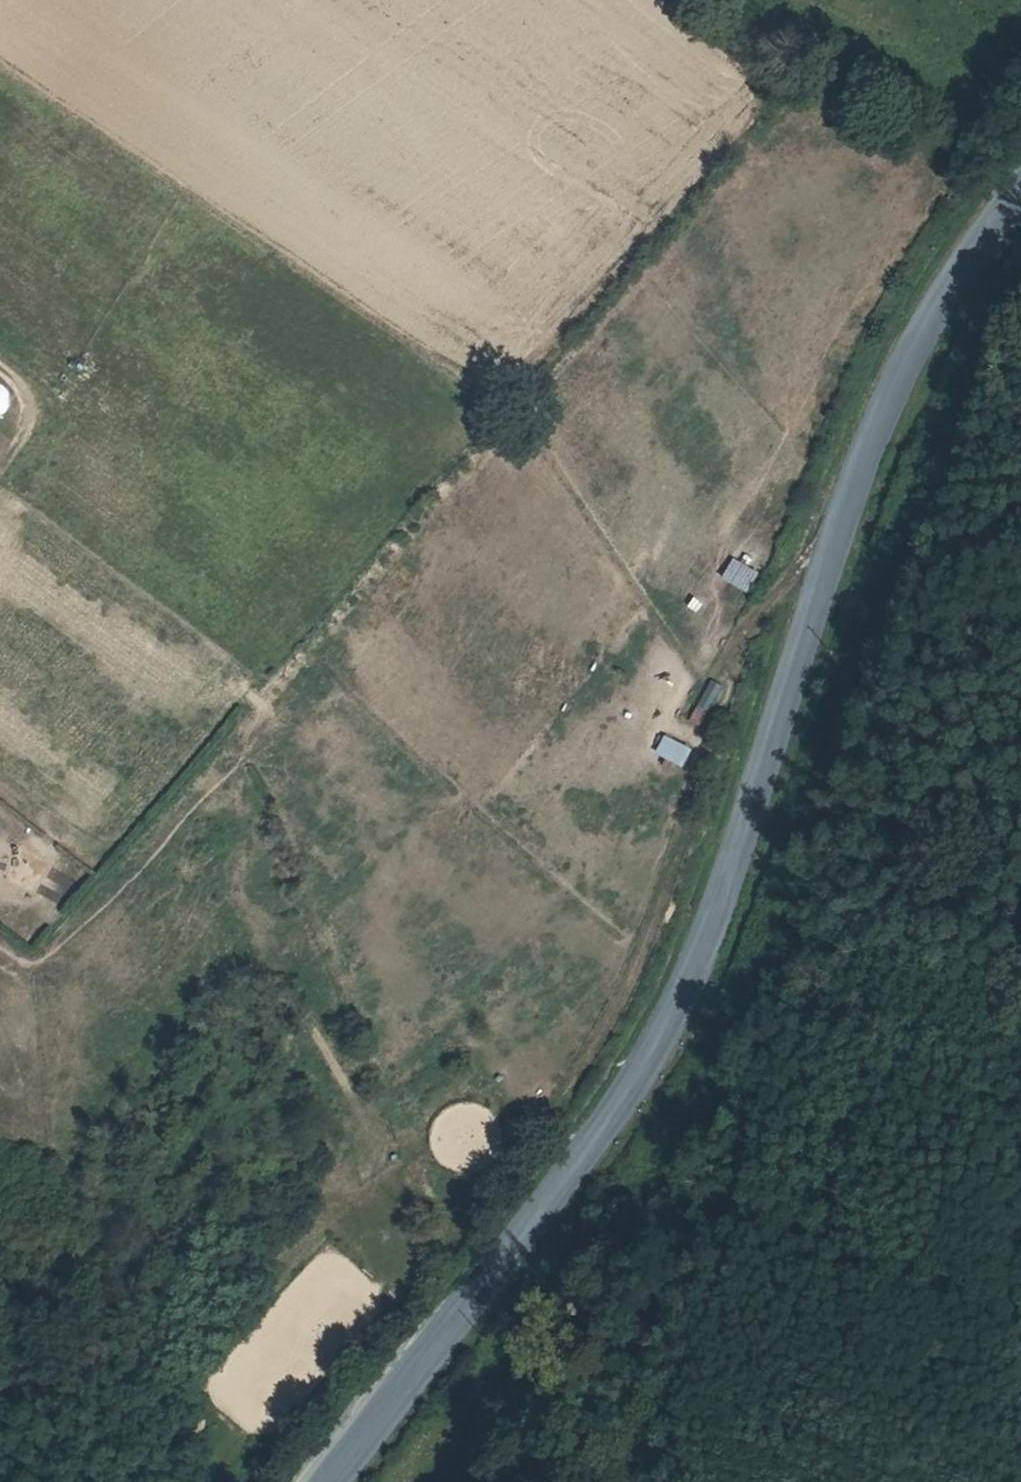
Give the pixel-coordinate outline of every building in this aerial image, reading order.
[(731,557),(717,577),(743,594),(756,574),(731,557)] [(702,723),(721,687),(708,680),(689,717),(702,723)] [(651,755),(680,769),(690,749),(661,735),(651,755)]
